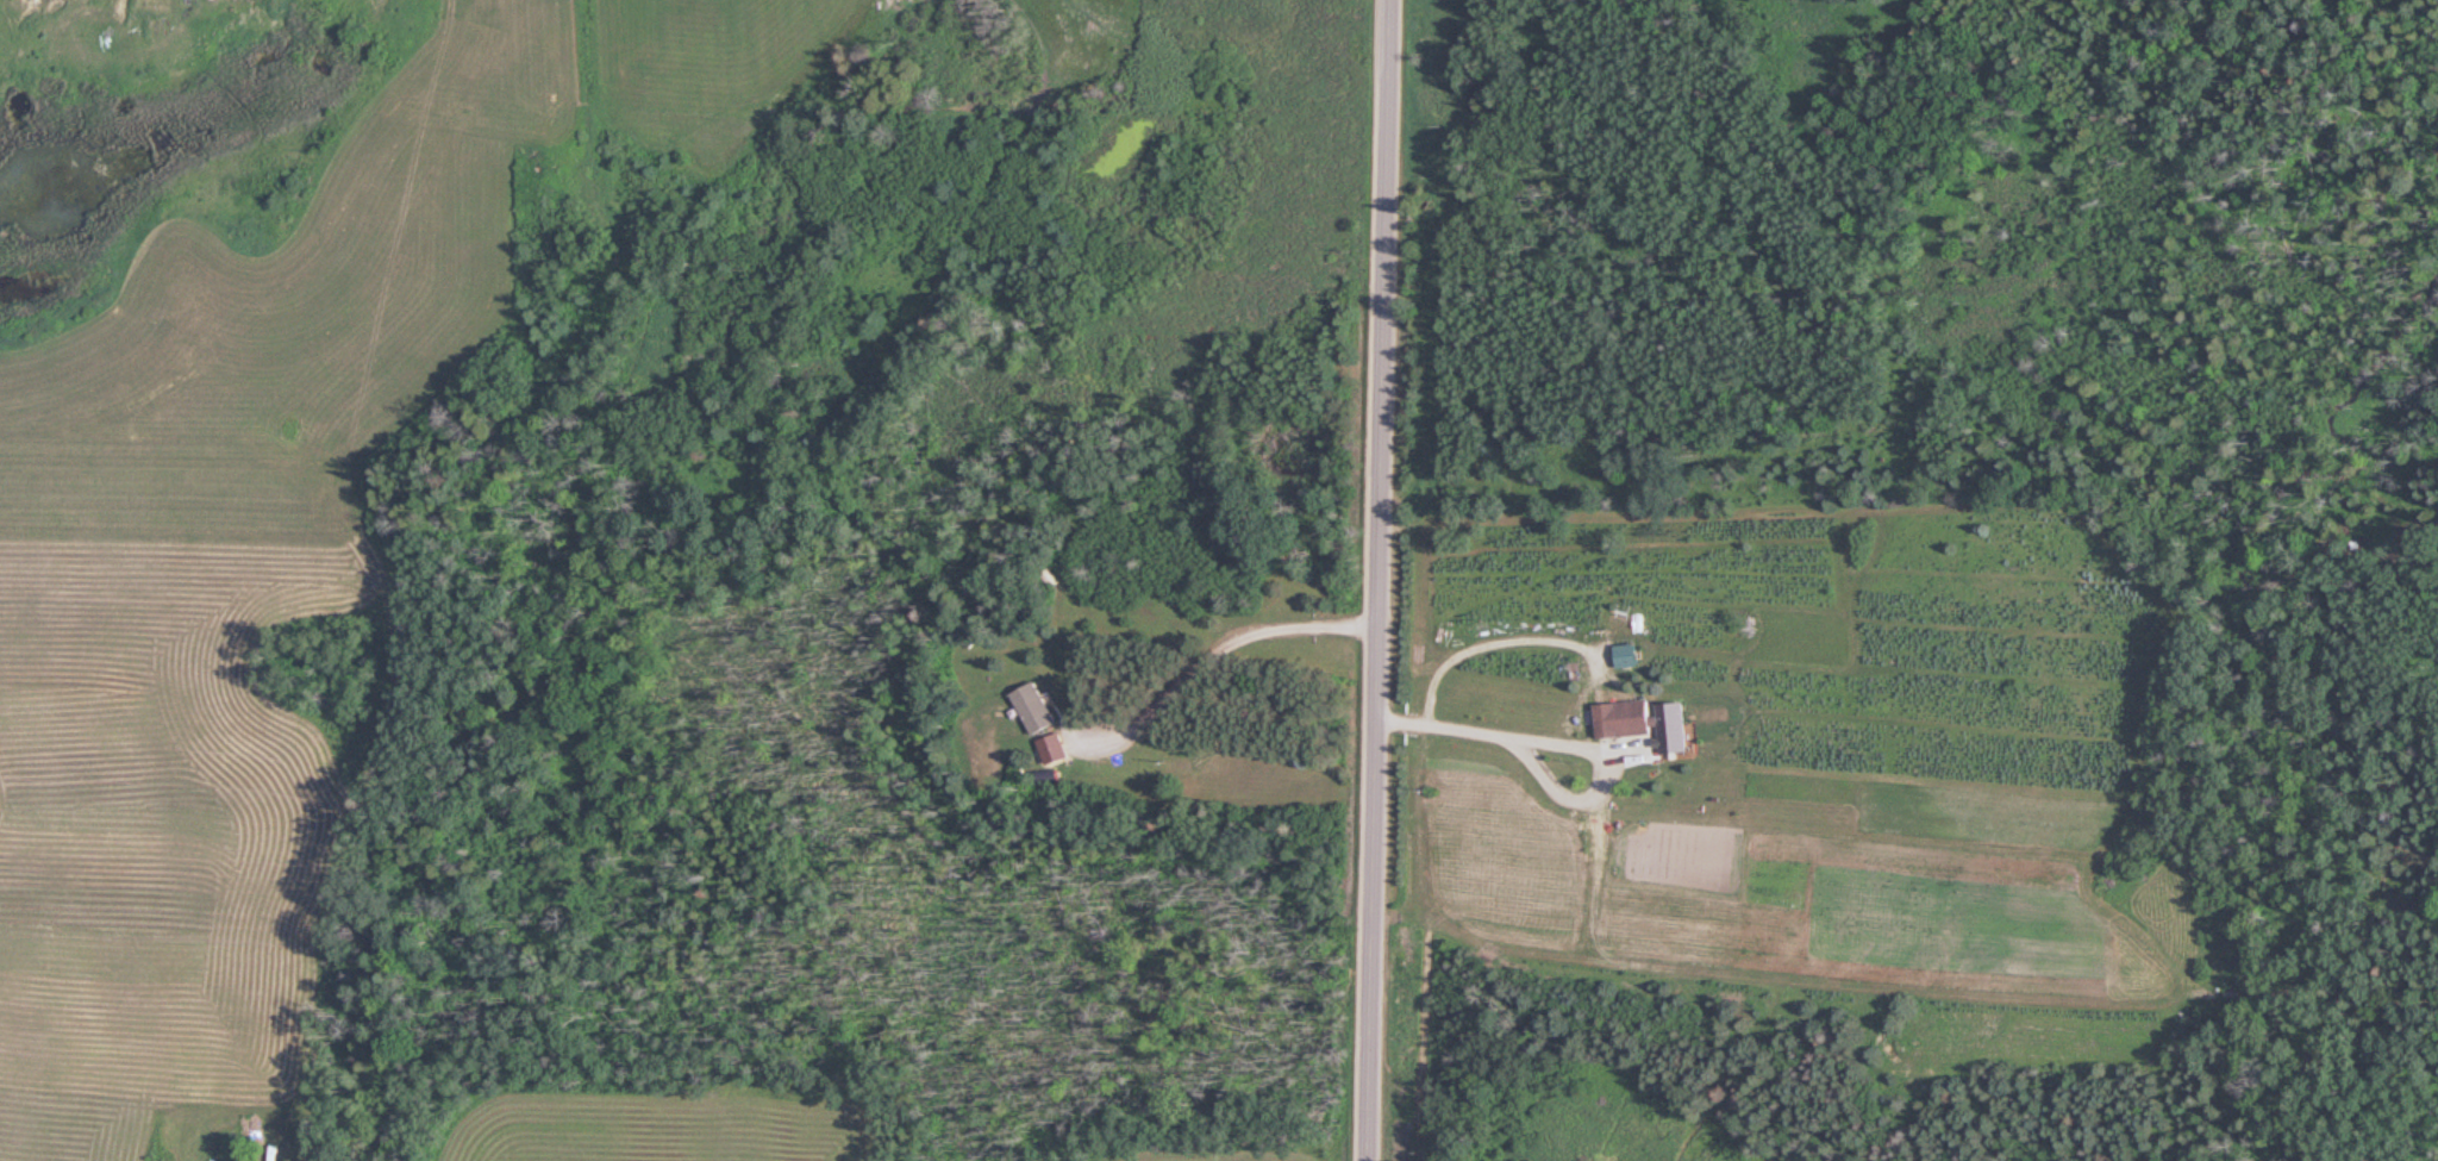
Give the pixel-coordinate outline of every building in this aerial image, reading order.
[(1016,694),(1036,738),(1061,726),(1041,683),(1016,694)] [(1659,706),(1658,701),(1601,705),(1603,739),(1665,734),(1666,749),(1694,747),(1691,703),(1659,706)]
